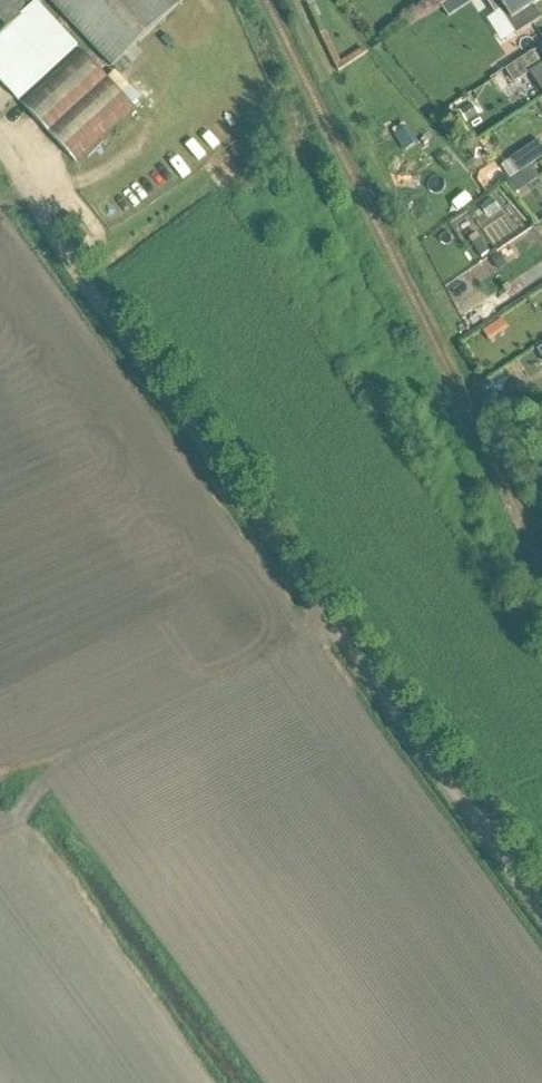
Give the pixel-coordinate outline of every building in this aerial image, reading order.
[(18,103),(78,48),(37,3),(30,10),(21,0),(0,0),(0,83),(18,103)] [(113,72),(180,9),(189,0),(46,0),(113,72)] [(474,12),(467,0),(454,0),(447,5),(453,14),(462,19),(474,12)] [(513,24),(509,26),(518,39),(541,24),(541,21),(535,10),(541,5),(541,0),(484,0),(497,19),(506,14),(513,24)] [(508,73),(527,60),(519,48),(489,69),(497,80),(508,73)] [(75,165),(133,111),(80,53),(22,107),(75,165)] [(541,69),(541,65),(535,54),(527,60),(508,73),(516,85),(541,69)] [(467,124),(482,115),(476,105),(461,115),(467,124)] [(414,147),(406,136),(397,141),(405,153),(414,147)] [(541,160),(541,146),(539,141),(510,161),(519,175),(541,160)] [(425,156),(413,164),(419,173),(431,165),(425,156)] [(494,202),(483,209),(488,218),(499,211),(494,202)] [(481,259),(489,254),(480,240),(473,245),(481,259)] [(504,252),(479,266),(487,279),(511,266),(504,252)]
